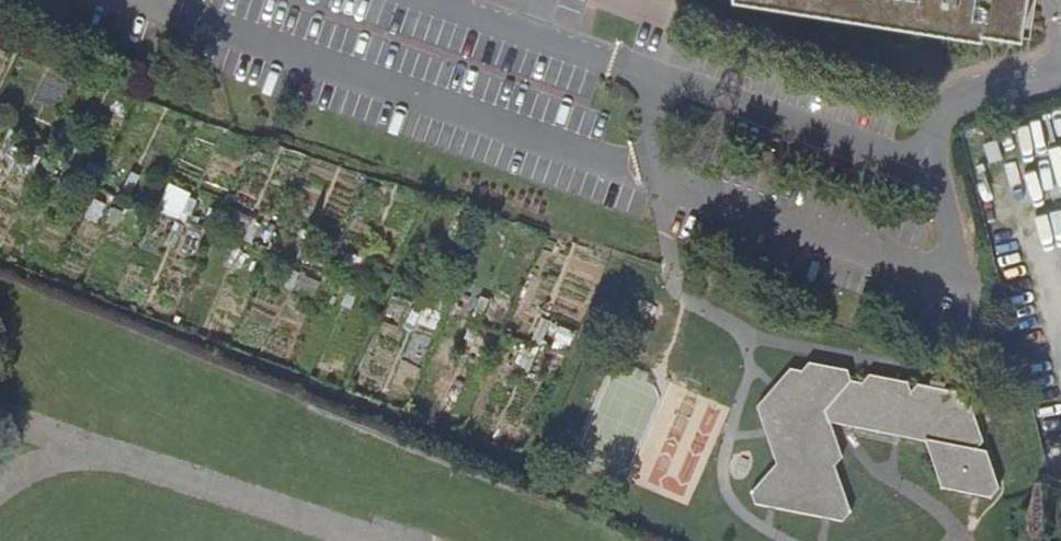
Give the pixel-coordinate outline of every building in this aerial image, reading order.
[(736,1),(930,31),(1014,44),(1015,39),(1021,0),(736,0),(736,1)] [(776,464),(749,492),(752,507),(767,510),(776,511),(821,520),(830,522),(842,524),(850,512),(834,466),(842,457),(834,433),(831,425),(896,438),(902,439),(925,443),(939,489),(990,499),(996,490),(985,453),(975,452),(981,443),(970,407),(957,403),(954,394),(946,392),(918,386),(910,392),(907,384),(868,374),(859,384),(851,381),(846,370),(808,365),(803,373),(790,370),(778,384),(772,390),(758,408),(764,429),(767,437),(776,464)]
